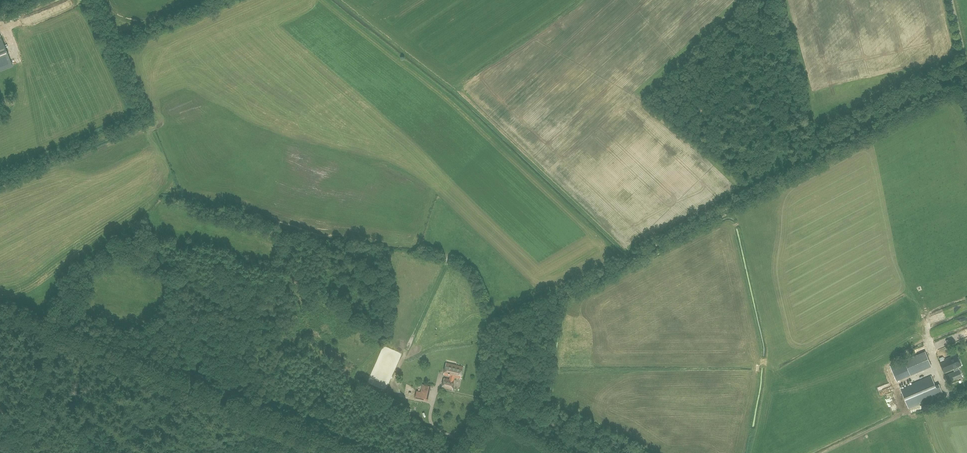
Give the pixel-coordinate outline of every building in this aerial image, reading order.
[(2,41),(0,35),(0,70),(12,65),(2,41)] [(946,306),(948,312),(966,307),(966,308),(966,301),(966,300),(946,306)] [(937,345),(947,342),(946,340),(966,334),(964,327),(934,337),(937,345)] [(931,366),(925,351),(890,366),(896,381),(931,366)] [(957,354),(939,362),(944,373),(954,368),(955,371),(945,376),(948,382),(963,376),(959,369),(958,366),(961,365),(957,354)] [(451,379),(444,378),(442,387),(452,390),(454,380),(454,377),(461,378),(463,366),(446,363),(443,374),(451,376),(451,379)] [(938,384),(935,386),(931,377),(900,390),(908,407),(942,393),(938,384)] [(881,382),(882,385),(879,385),(880,391),(892,388),(890,380),(881,382)] [(429,395),(422,394),(422,392),(417,391),(415,398),(427,400),(429,395)]
